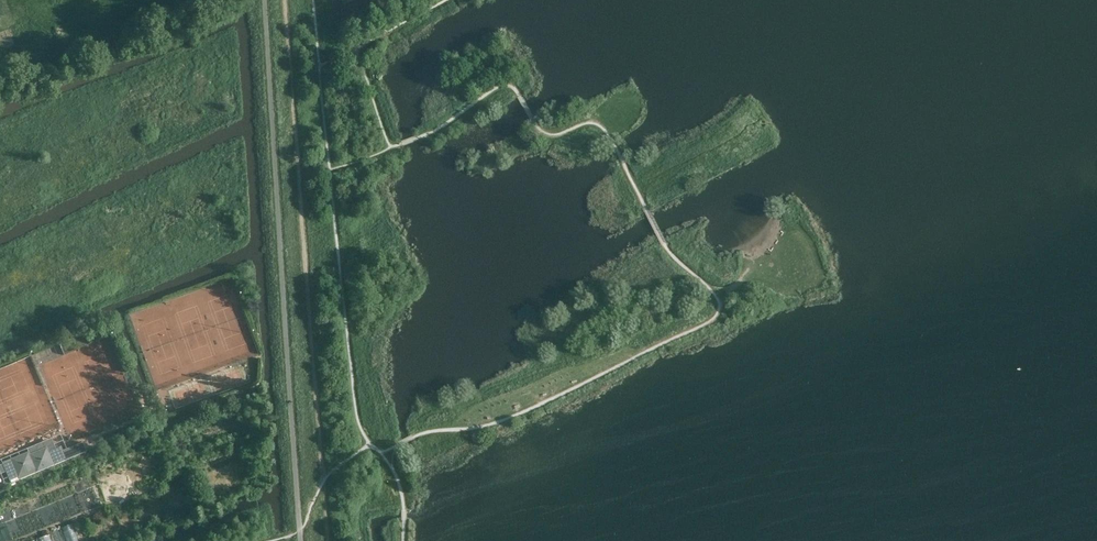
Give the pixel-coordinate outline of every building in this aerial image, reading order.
[(28,452),(3,463),(11,483),(66,460),(61,447),(48,453),(47,448),(29,455),(28,452)] [(13,540),(6,521),(0,523),(0,540),(10,540),(13,540)]
